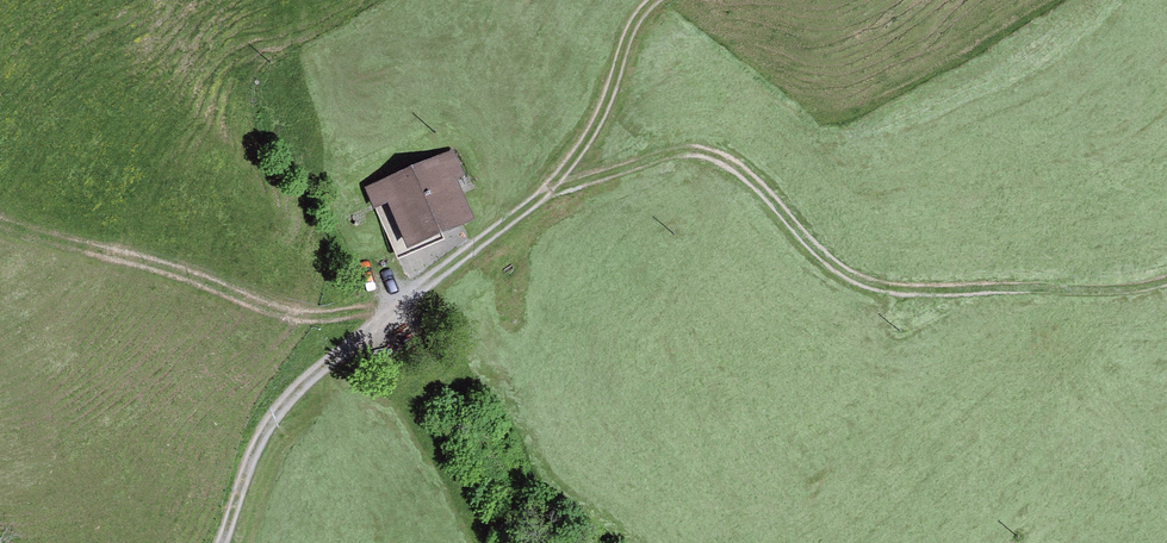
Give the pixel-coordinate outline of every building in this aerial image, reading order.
[(435,155),(361,184),(385,245),(459,216),(435,155)]
